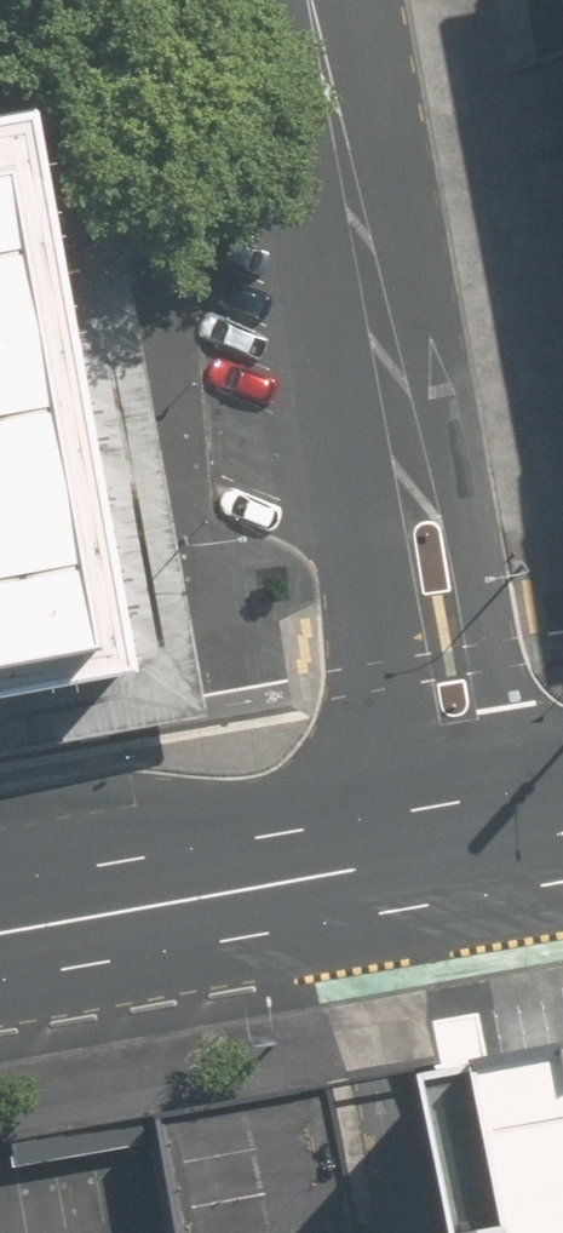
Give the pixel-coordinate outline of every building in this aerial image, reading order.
[(201,714),(92,97),(25,109),(121,653),(0,675),(0,749),(201,714)] [(121,653),(25,109),(0,113),(0,675),(121,653)] [(549,1048),(444,1068),(474,1232),(562,1232),(562,1046),(549,1048)] [(444,1068),(379,1074),(183,1110),(202,1232),(474,1232),(444,1068)]
